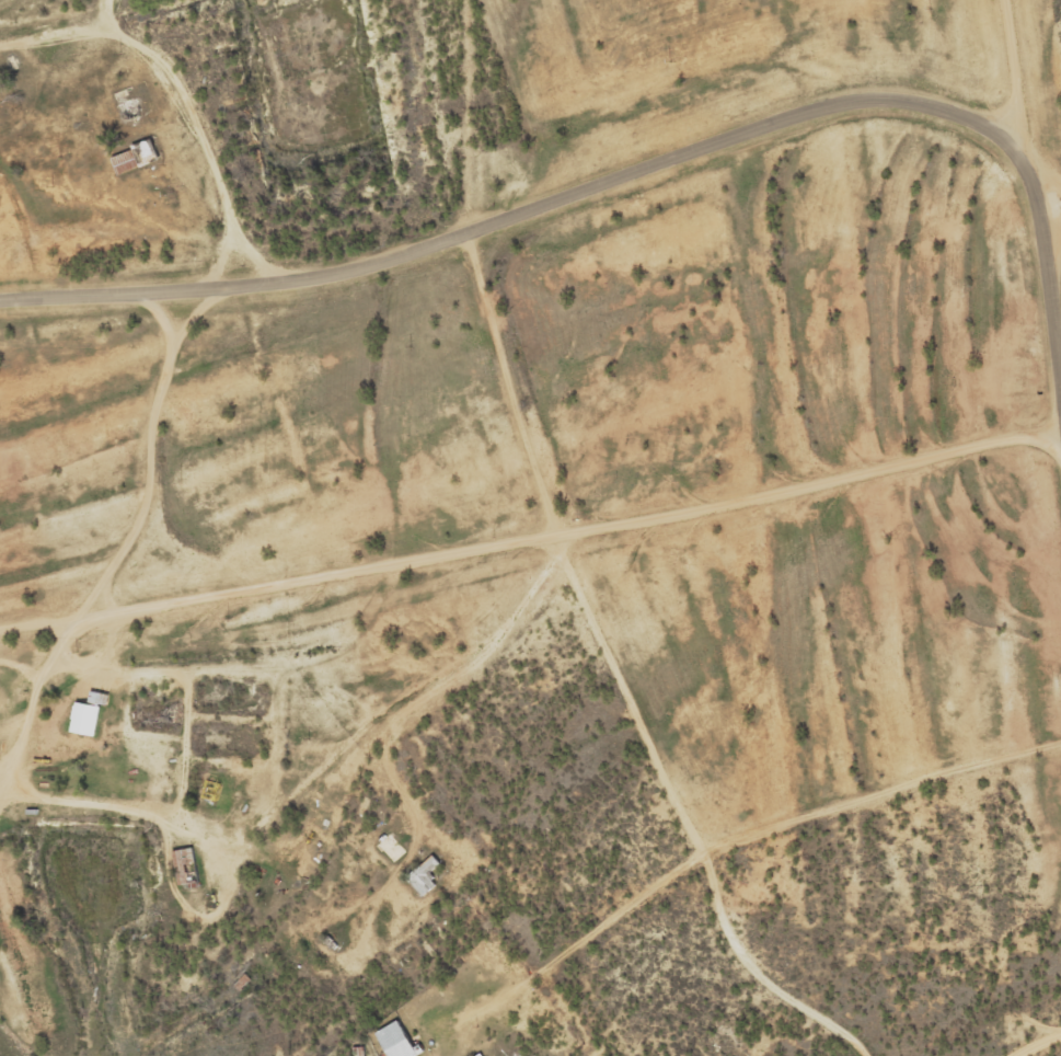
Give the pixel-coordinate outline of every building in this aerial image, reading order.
[(118,104),(125,123),(142,116),(134,98),(118,104)] [(160,159),(152,138),(110,154),(118,175),(160,159)] [(96,736),(101,704),(107,705),(109,694),(91,691),(89,703),(75,701),(70,732),(96,736)] [(377,845),(393,862),(405,851),(388,834),(377,845)] [(175,849),(179,887),(198,885),(194,847),(175,849)] [(437,883),(428,874),(440,863),(432,855),(406,880),(423,897),(437,883)] [(417,1055),(401,1020),(378,1030),(389,1055),(417,1055)]
